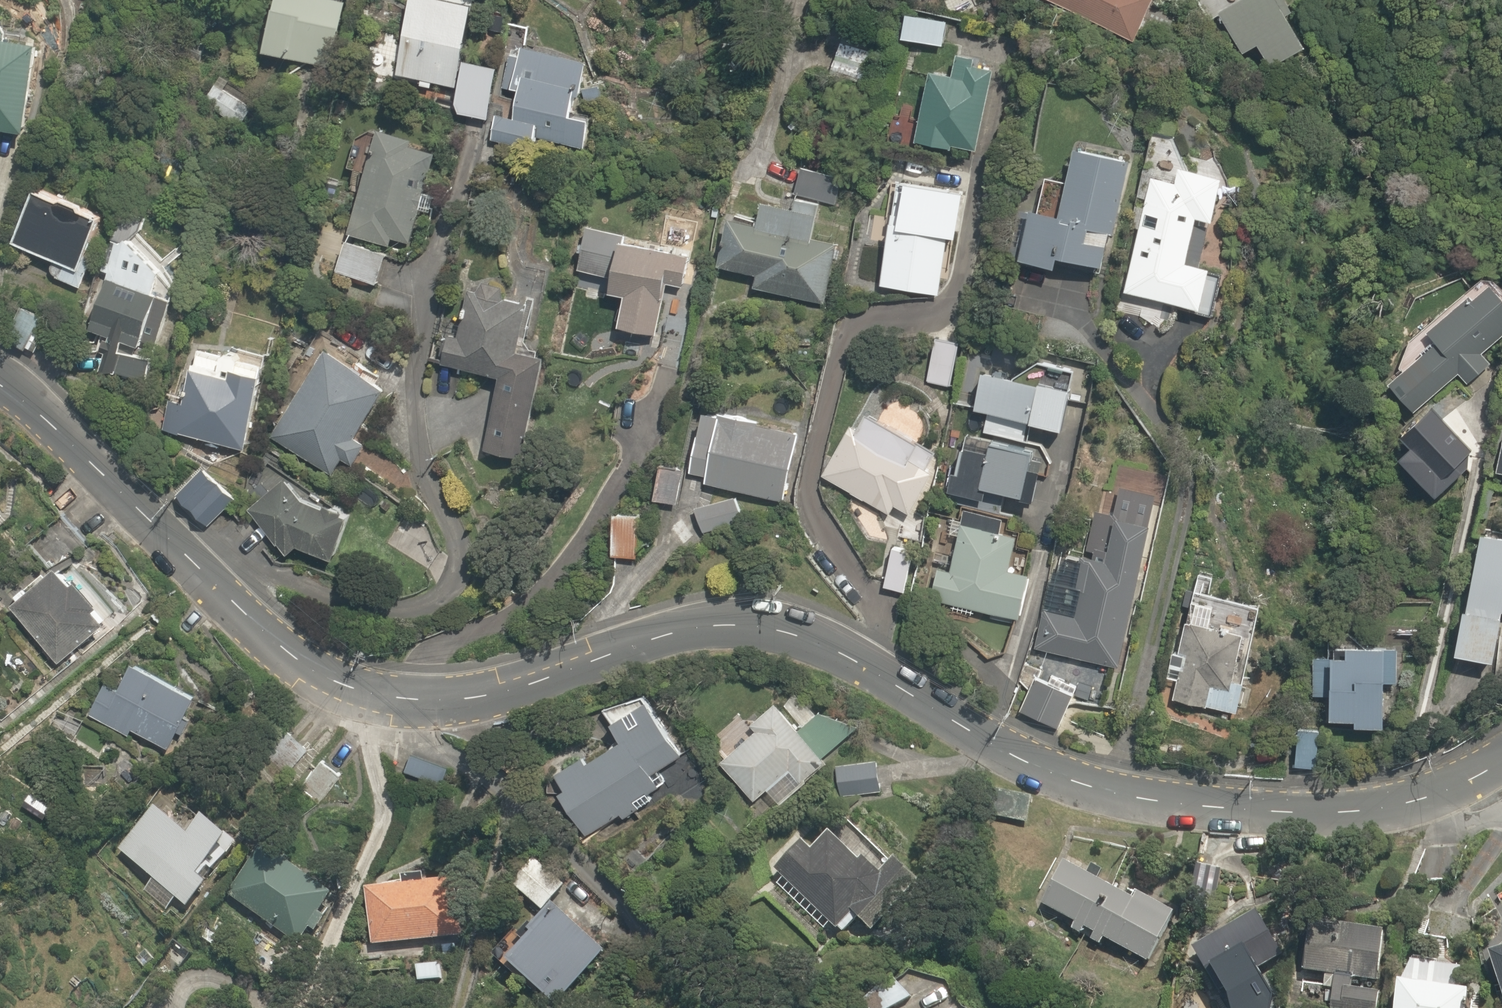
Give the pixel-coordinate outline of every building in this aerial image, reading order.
[(257,47),(330,65),(346,0),(269,0),(257,47)] [(500,60),(461,53),(471,0),(402,0),(390,72),(417,76),(416,84),(430,86),(432,78),(453,82),(448,111),(490,118),(500,60)] [(1131,40),(1149,0),(1040,0),(1131,40)] [(1206,18),(1219,13),(1237,53),(1258,44),(1265,59),(1299,44),(1279,0),(1198,0),(1206,18)] [(943,16),(905,12),(902,39),(940,44),(943,16)] [(3,14),(0,14),(0,124),(25,126),(33,37),(2,34),(3,14)] [(528,44),(532,21),(507,17),(497,87),(513,89),(509,114),(493,112),(487,157),(580,171),(589,110),(570,107),(573,90),(581,91),(587,52),(528,44)] [(986,81),(925,71),(914,141),(975,150),(986,81)] [(255,100),(213,78),(197,108),(240,130),(255,100)] [(1036,207),(1028,205),(1017,257),(1054,266),(1057,252),(1103,263),(1127,154),(1078,143),(1070,178),(1044,172),(1036,207)] [(406,242),(423,155),(365,144),(348,230),(406,242)] [(829,169),(800,165),(795,197),(824,201),(829,169)] [(1173,175),(1145,171),(1127,293),(1201,304),(1207,261),(1182,258),(1188,216),(1213,219),(1220,172),(1174,165),(1173,175)] [(946,233),(955,234),(963,185),(894,175),(877,284),(937,293),(946,233)] [(80,249),(99,208),(34,178),(6,239),(49,259),(42,273),(82,291),(98,257),(80,249)] [(732,191),(719,262),(753,268),(750,286),(828,300),(844,211),(732,191)] [(618,327),(652,333),(660,281),(686,285),(694,237),(582,219),(573,269),(611,275),(609,290),(623,292),(618,327)] [(147,320),(162,325),(185,247),(119,228),(90,327),(119,335),(110,368),(144,378),(152,349),(139,346),(147,320)] [(384,246),(343,235),(334,271),(375,281),(384,246)] [(1463,293),(1424,333),(1432,340),(1385,387),(1409,411),(1452,368),(1472,388),(1494,366),(1480,353),(1501,331),(1501,310),(1501,279),(1494,271),(1467,298),(1463,293)] [(460,336),(440,333),(435,363),(495,374),(481,449),(522,457),(541,351),(517,347),(526,298),(468,288),(460,336)] [(0,291),(0,336),(35,355),(54,320),(0,291)] [(243,449),(261,353),(195,341),(177,436),(243,449)] [(385,377),(321,342),(269,437),(333,472),(385,377)] [(959,358),(951,401),(1060,421),(1068,378),(959,358)] [(704,401),(689,469),(703,472),(701,483),(783,500),(800,421),(704,401)] [(817,473),(885,514),(892,502),(908,512),(939,461),(855,409),(817,473)] [(1025,446),(1030,425),(987,416),(972,483),(1023,494),(1034,447),(1025,446)] [(685,466),(654,457),(644,493),(675,502),(685,466)] [(304,495),(269,462),(244,492),(254,501),(245,512),(289,550),(296,542),(308,548),(336,554),(347,505),(304,495)] [(204,463),(175,491),(207,524),(236,496),(204,463)] [(736,495),(696,511),(706,535),(745,519),(736,495)] [(639,505),(611,504),(607,552),(636,554),(639,505)] [(1147,518),(1114,513),(1108,553),(1080,550),(1075,601),(1074,601),(1073,602),(1072,602),(1072,603),(1071,603),(1071,604),(1070,604),(1070,605),(1069,606),(1068,607),(1068,608),(1067,608),(1067,609),(1067,610),(1066,611),(1044,607),(1036,651),(1120,666),(1147,518)] [(1018,536),(961,520),(950,570),(935,565),(927,594),(949,600),(946,609),(974,617),(977,606),(1015,617),(1028,571),(1009,566),(1018,536)] [(1478,527),(1454,649),(1491,657),(1500,609),(1501,609),(1501,529),(1499,528),(1497,528),(1496,528),(1494,527),(1492,527),(1491,527),(1489,526),(1487,526),(1485,526),(1484,526),(1482,526),(1480,526),(1478,527)] [(50,562),(11,605),(59,664),(101,618),(87,605),(94,597),(70,575),(68,578),(50,562)] [(1202,598),(1191,595),(1182,635),(1174,634),(1167,664),(1181,667),(1175,697),(1235,711),(1260,600),(1205,587),(1202,598)] [(1326,652),(1310,652),(1310,695),(1329,695),(1329,716),(1353,716),(1353,722),(1382,722),(1383,681),(1397,681),(1397,643),(1383,643),(1383,637),(1326,637),(1326,652)] [(195,690),(130,653),(115,687),(108,683),(92,711),(128,732),(133,724),(168,743),(177,728),(183,731),(192,714),(184,709),(195,690)] [(1074,696),(1034,674),(1016,705),(1057,727),(1074,696)] [(618,736),(550,764),(562,785),(556,789),(585,834),(618,808),(624,818),(655,799),(650,792),(666,782),(657,767),(682,752),(640,682),(600,706),(618,736)] [(800,689),(785,700),(801,723),(817,712),(800,689)] [(823,760),(774,696),(746,721),(752,729),(718,759),(753,798),(791,765),(800,778),(823,760)] [(1317,722),(1295,720),(1292,765),(1314,766),(1317,722)] [(307,747),(280,729),(255,766),(282,784),(307,747)] [(449,762),(406,755),(402,780),(445,787),(449,762)] [(316,758),(300,781),(307,785),(302,791),(317,802),(338,774),(316,758)] [(872,758),(830,768),(839,803),(881,792),(872,758)] [(199,875),(208,867),(212,871),(235,845),(223,834),(193,806),(185,817),(191,823),(185,829),(158,804),(117,849),(125,857),(127,854),(185,907),(205,880),(199,875)] [(856,858),(828,832),(811,850),(801,840),(776,866),(781,872),(779,874),(841,933),(856,917),(872,932),(920,882),(896,858),(881,874),(860,854),(856,858)] [(332,893),(283,857),(272,862),(256,849),(254,850),(252,852),(250,853),(248,855),(246,856),(245,858),(243,860),(241,861),(240,863),(238,865),(237,867),(236,869),(234,871),(233,873),(232,875),(231,877),(230,880),(229,882),(228,884),(228,886),(227,889),(226,891),(226,893),(225,896),(225,898),(230,902),(233,897),(296,943),(308,927),(314,931),(325,915),(319,911),(332,893)] [(565,886),(534,855),(510,882),(539,909),(525,925),(530,929),(522,939),(519,935),(501,955),(555,1003),(603,948),(553,898),(565,886)] [(1129,897),(1063,857),(1038,901),(1075,923),(1070,932),(1079,937),(1085,925),(1094,931),(1090,939),(1101,946),(1105,938),(1149,964),(1166,926),(1171,930),(1181,914),(1136,886),(1129,897)] [(365,883),(370,943),(455,935),(457,906),(449,905),(451,878),(438,877),(438,871),(404,868),(403,880),(380,878),(380,884),(365,883)] [(1213,922),(1219,931),(1191,947),(1218,993),(1287,952),(1260,906),(1245,915),(1240,906),(1213,922)] [(1303,979),(1324,981),(1325,970),(1354,972),(1353,983),(1374,985),(1379,926),(1308,921),(1303,979)] [(1493,963),(1487,965),(1501,1003),(1501,946),(1488,951),(1493,963)] [(1408,960),(1394,982),(1392,1007),(1462,1007),(1462,1003),(1466,1003),(1467,985),(1456,984),(1458,963),(1408,960)] [(442,962),(414,962),(414,980),(442,980),(442,962)] [(862,992),(872,1007),(888,1007),(909,995),(894,972),(862,992)]
